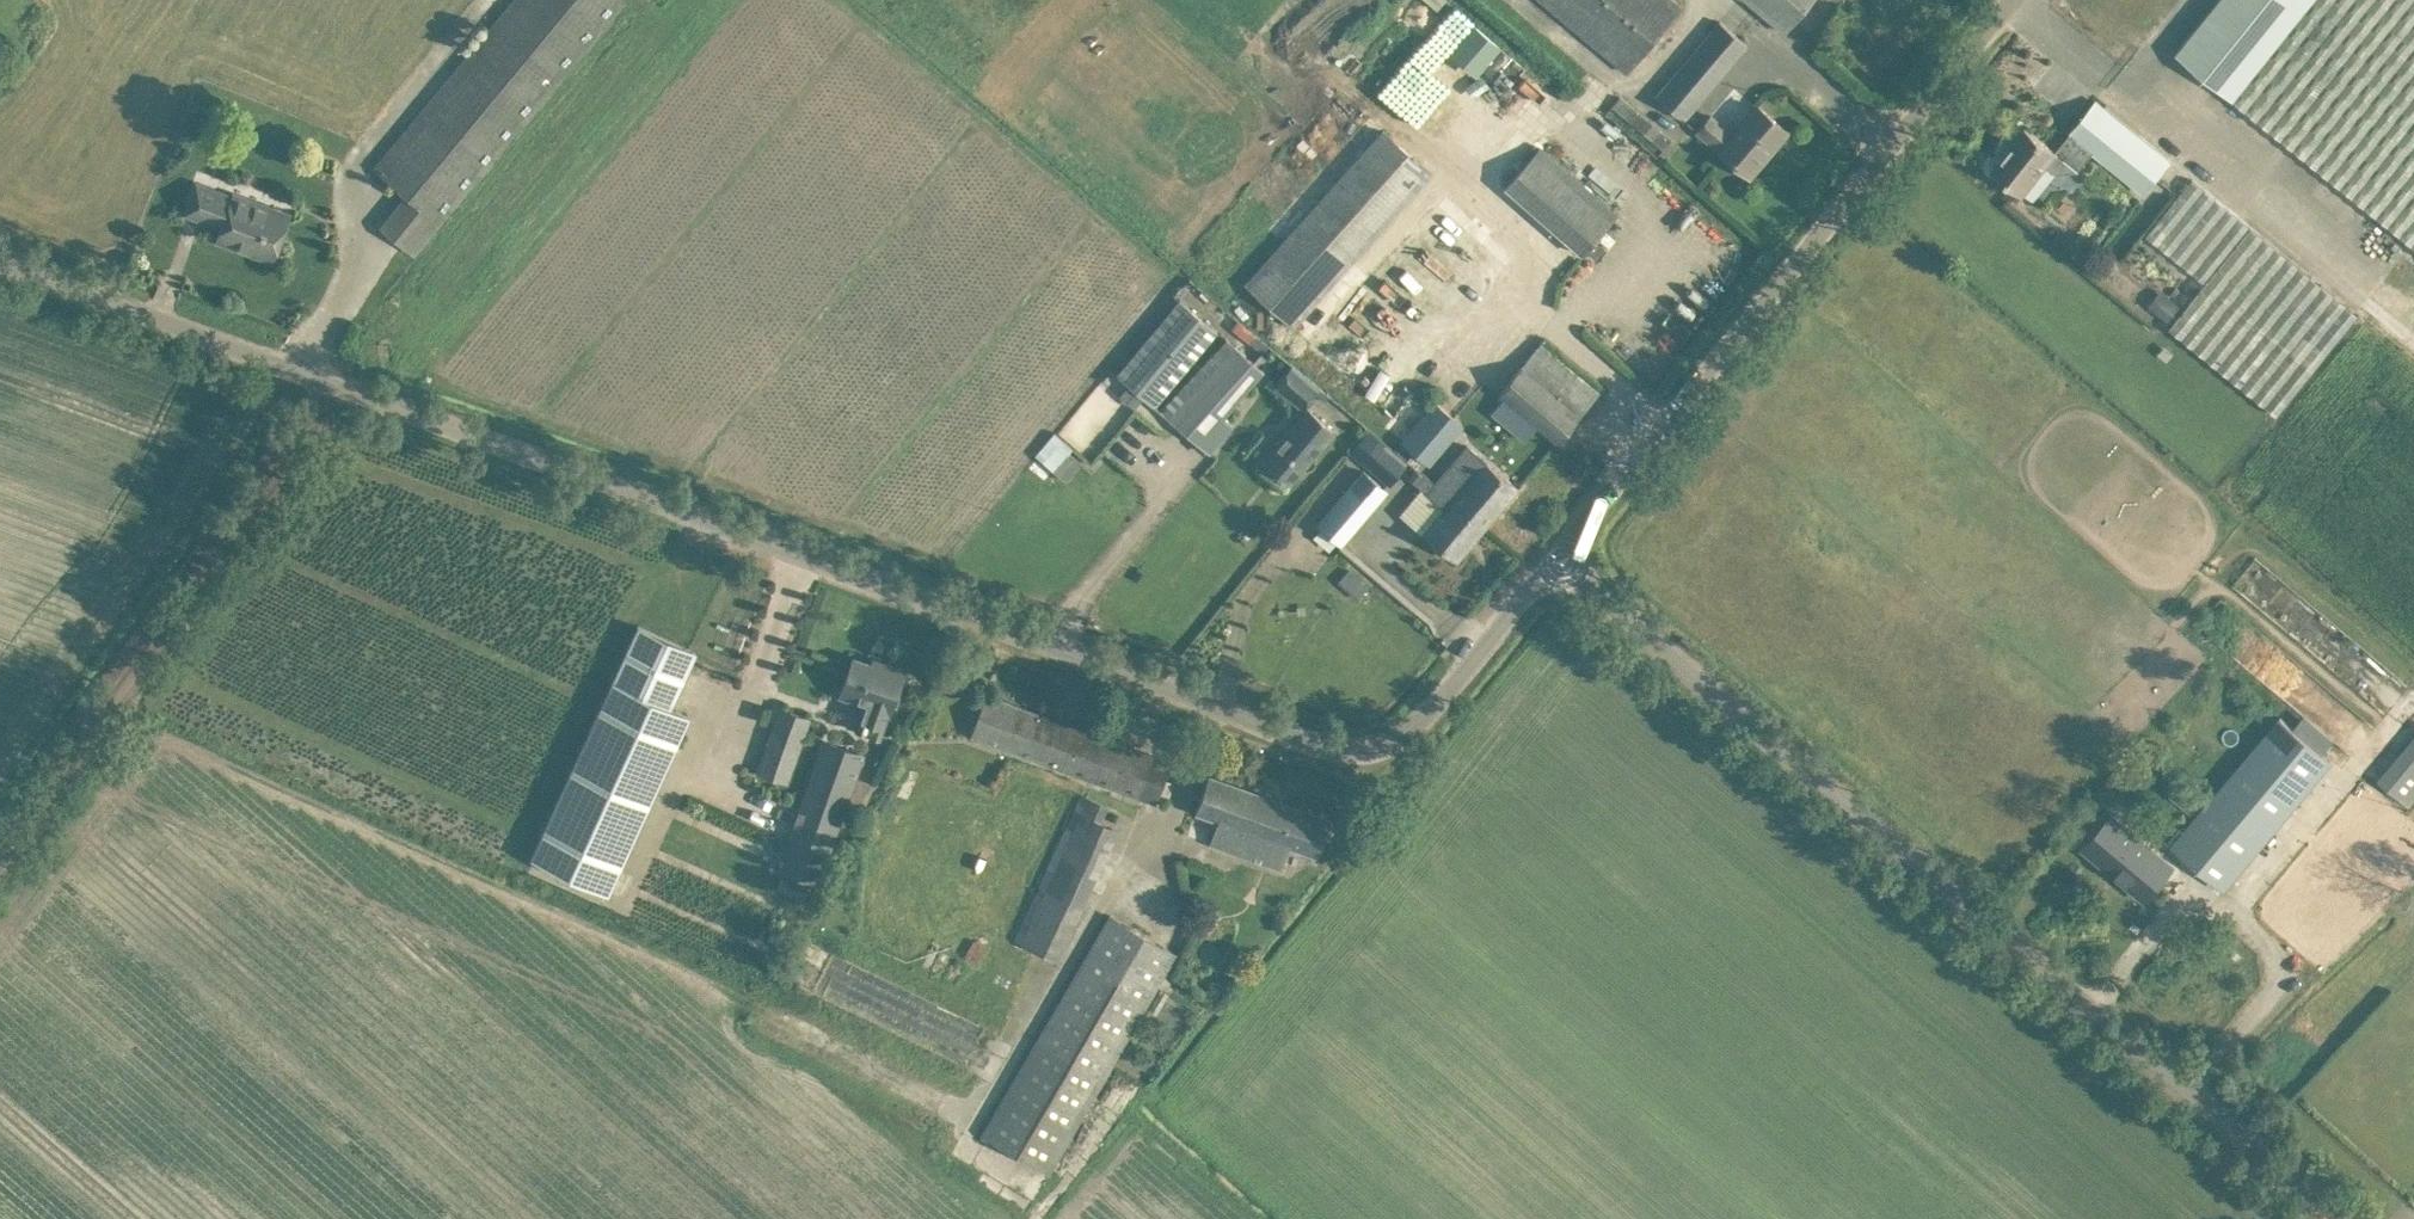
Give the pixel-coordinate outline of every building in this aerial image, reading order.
[(624,0),(516,0),(377,167),(408,193),(380,226),(413,254),(624,0)] [(1673,0),(1543,0),(1627,70),(1681,6),(1673,0)] [(1782,30),(1808,0),(1747,0),(1782,30)] [(2413,244),(2413,0),(2217,0),(2176,51),(2413,244)] [(1720,20),(1656,95),(1683,118),(1747,43),(1720,20)] [(2024,194),(2047,165),(2057,172),(2078,169),(2094,150),(2146,191),(2171,159),(2096,99),(2056,149),(2027,125),(1992,168),(2024,194)] [(1720,149),(1745,171),(1768,144),(1773,148),(1788,130),(1758,104),(1734,133),(1711,114),(1698,130),(1720,149)] [(1432,173),(1382,128),(1243,283),(1292,327),(1432,173)] [(1540,144),(1503,186),(1581,255),(1586,249),(1597,259),(1606,248),(1595,239),(1596,237),(1607,247),(1615,238),(1604,228),(1618,213),(1540,144)] [(2359,313),(2193,178),(2148,234),(2207,282),(2170,328),(2277,414),(2359,313)] [(272,259),(281,237),(290,213),(235,193),(234,196),(198,182),(187,210),(223,225),(219,235),(253,249),(252,251),(272,259)] [(1436,204),(1312,343),(1381,404),(1505,266),(1436,204)] [(2161,288),(2147,305),(2168,321),(2181,303),(2161,288)] [(1154,406),(1216,331),(1178,299),(1116,374),(1154,406)] [(1223,415),(1263,371),(1225,337),(1165,403),(1166,404),(1160,410),(1208,453),(1234,425),(1223,415)] [(1557,440),(1598,391),(1541,342),(1499,392),(1557,440)] [(1291,363),(1275,380),(1299,402),(1315,384),(1291,363)] [(1103,378),(1060,425),(1084,447),(1127,400),(1103,378)] [(1455,432),(1447,425),(1454,416),(1435,400),(1423,413),(1412,427),(1402,438),(1430,462),(1455,432)] [(1325,442),(1337,428),(1309,404),(1298,418),(1278,441),(1269,434),(1254,451),(1291,482),(1325,442)] [(1053,429),(1034,451),(1064,478),(1079,462),(1067,451),(1072,446),(1053,429)] [(1451,459),(1433,480),(1486,524),(1518,486),(1483,456),(1481,458),(1465,444),(1451,459)] [(1366,466),(1389,487),(1407,467),(1383,446),(1366,466)] [(1424,474),(1415,467),(1407,476),(1416,484),(1424,474)] [(1388,489),(1364,468),(1318,522),(1342,543),(1388,489)] [(1486,524),(1433,480),(1425,474),(1417,484),(1443,505),(1423,529),(1457,558),(1486,524)] [(697,650),(639,624),(532,857),(608,892),(690,715),(671,706),(697,650)] [(853,657),(840,693),(870,704),(860,730),(879,736),(888,710),(889,711),(892,703),(896,704),(900,691),(897,689),(904,669),(887,664),(886,668),(853,657)] [(973,734),(1156,801),(1170,760),(987,694),(973,734)] [(787,782),(810,717),(779,706),(755,772),(787,782)] [(2225,886),(2333,759),(2281,715),(2174,843),(2225,886)] [(2381,777),(2412,803),(2413,801),(2413,738),(2381,777)] [(816,880),(824,856),(827,857),(864,753),(825,739),(788,843),(792,844),(783,869),(816,880)] [(1218,818),(1210,841),(1281,867),(1290,844),(1318,854),(1331,818),(1248,788),(1209,774),(1196,810),(1218,818)] [(1016,938),(1058,957),(1118,827),(1100,820),(1107,804),(1082,793),(1016,938)] [(2111,866),(2146,896),(2173,864),(2113,814),(2086,845),(2087,846),(2089,845),(2113,865),(2111,866)] [(983,1134),(1048,1174),(1176,952),(1110,914),(983,1134)] [(987,947),(974,939),(965,955),(978,963),(987,947)] [(965,1059),(982,1025),(918,993),(912,1004),(920,1008),(908,1032),(965,1059)]
